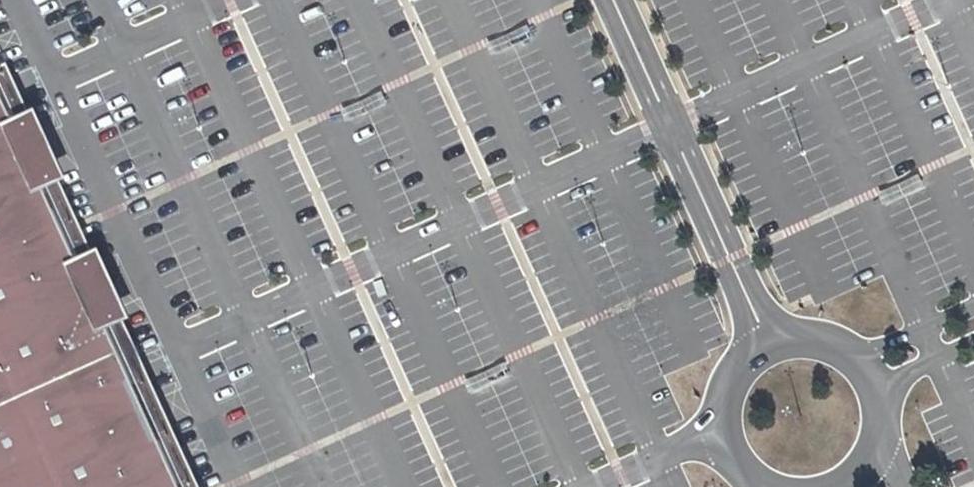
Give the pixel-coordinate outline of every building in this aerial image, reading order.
[(0,89),(0,486),(179,486),(0,89)]
